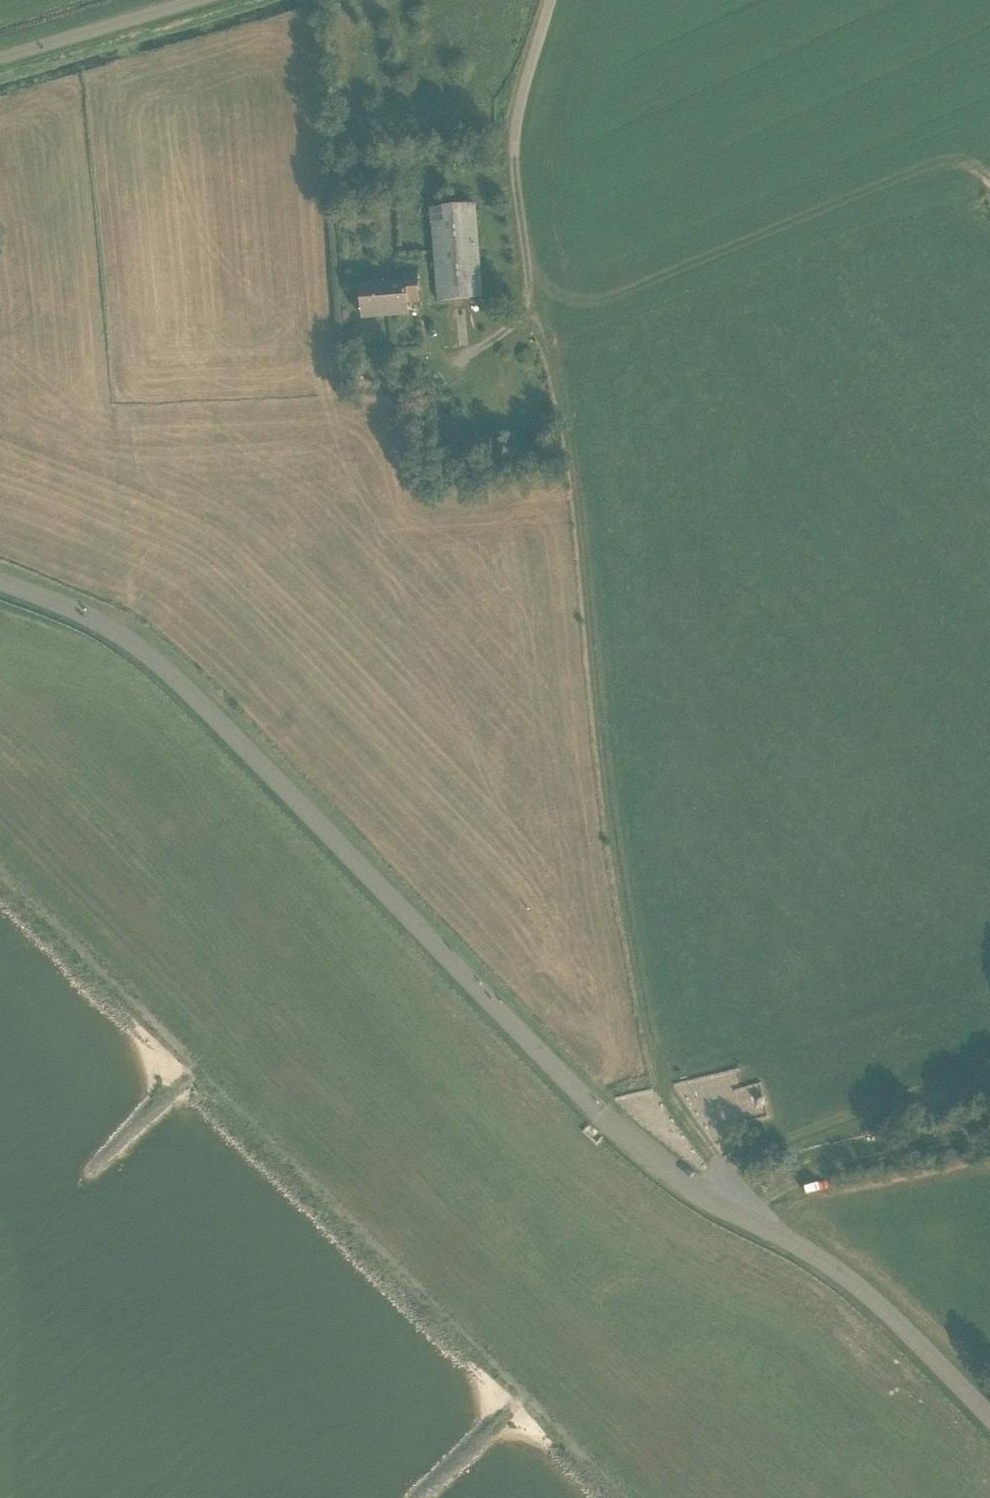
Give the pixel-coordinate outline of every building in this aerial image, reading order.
[(439,302),(481,298),(474,206),(431,210),(439,302)] [(406,304),(417,303),(414,273),(403,274),(404,283),(359,287),(361,319),(407,315),(406,304)] [(740,1096),(743,1121),(759,1119),(756,1094),(740,1096)]
